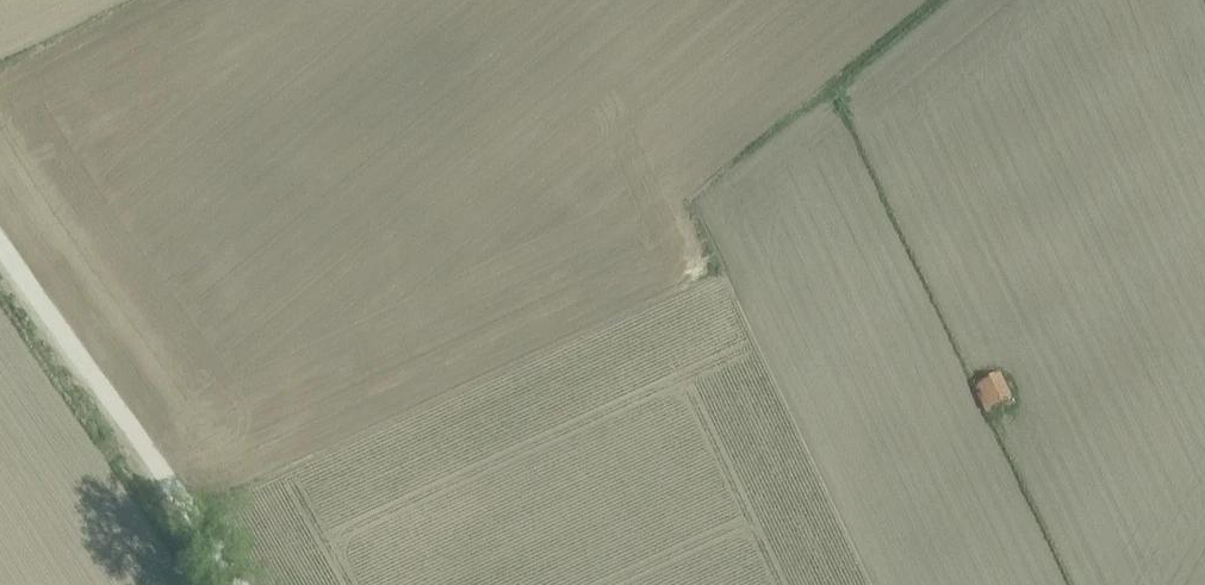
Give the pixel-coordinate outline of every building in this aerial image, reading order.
[(1001,375),(974,387),(986,413),(1013,399),(1001,375)]
